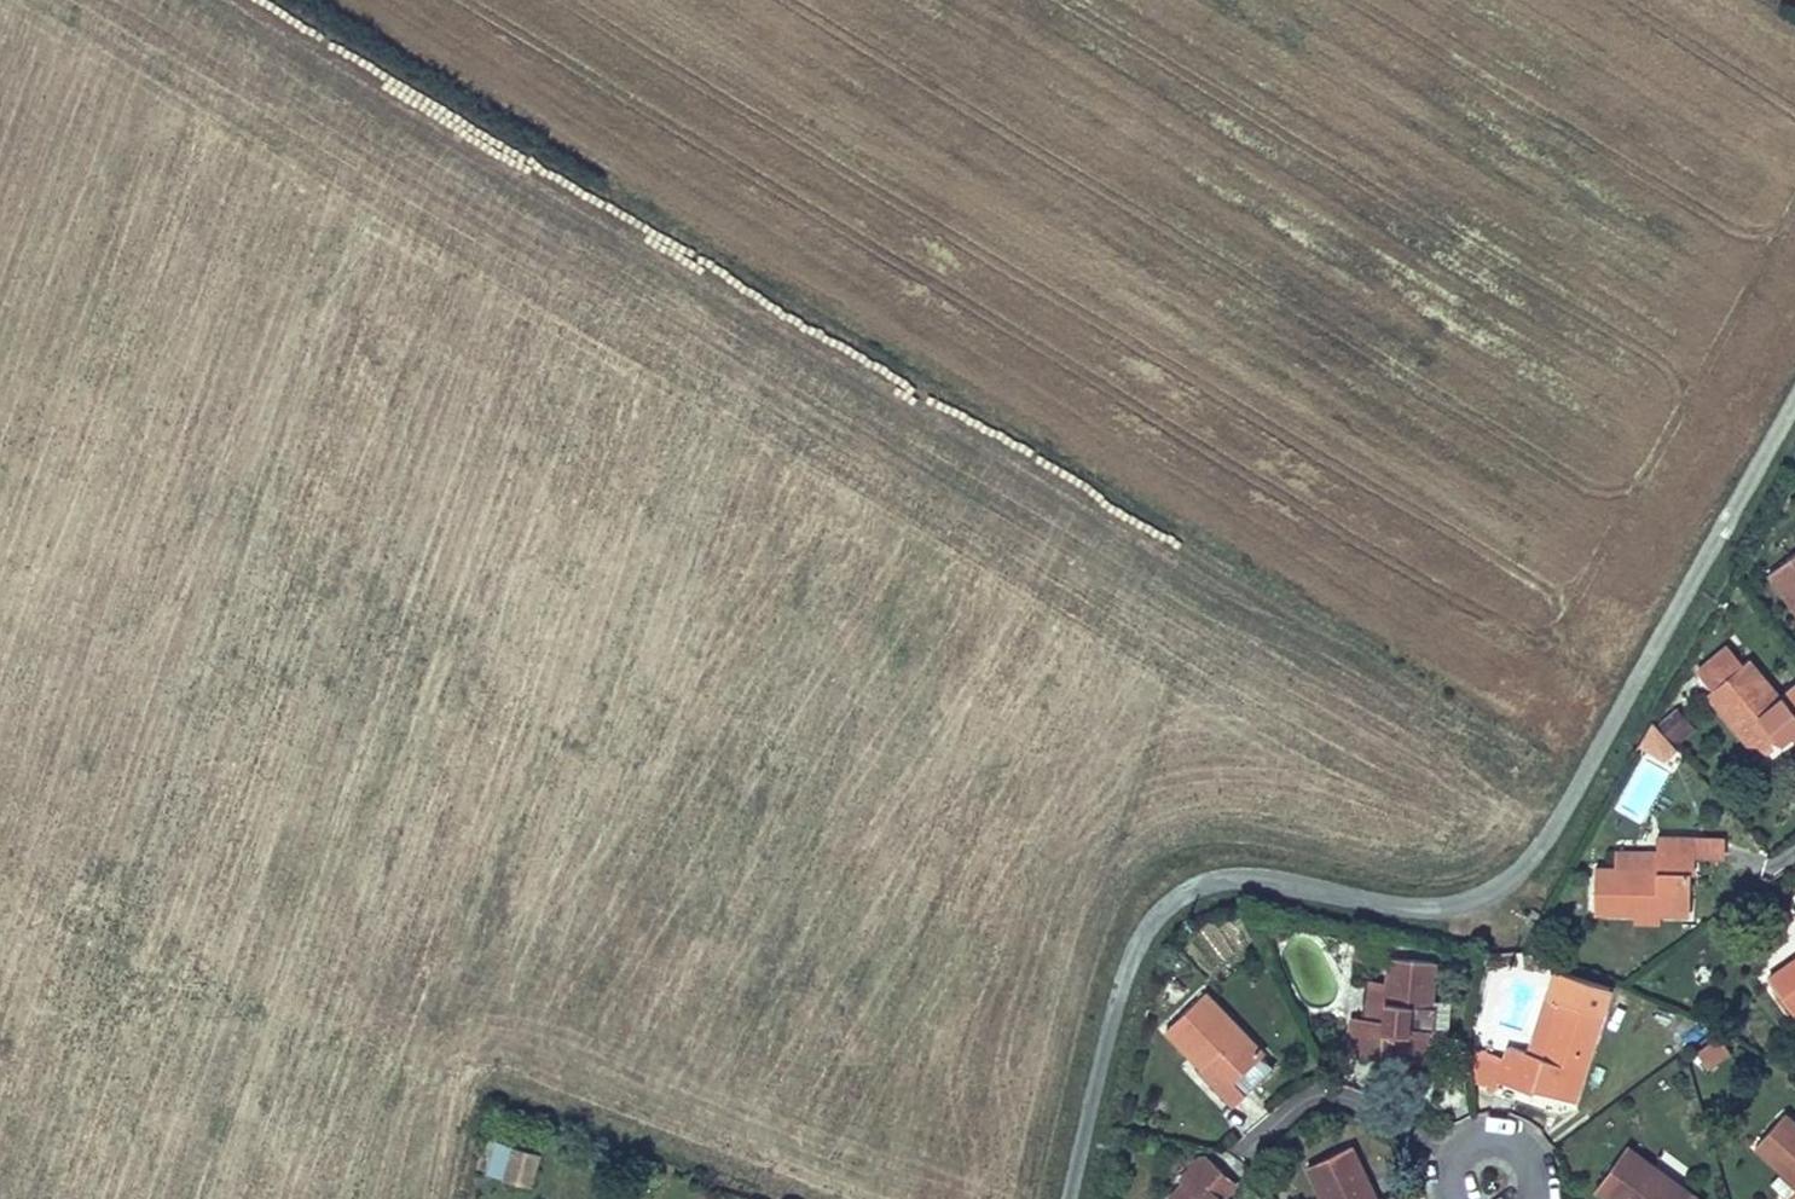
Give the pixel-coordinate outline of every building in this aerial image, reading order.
[(1773,573),(1794,599),(1794,553),(1773,573)] [(1768,750),(1794,727),(1794,692),(1790,686),(1787,689),(1755,651),(1714,685),(1768,750)] [(1674,707),(1654,725),(1674,747),(1694,729),(1674,707)] [(1637,747),(1662,762),(1676,749),(1674,747),(1654,725),(1650,720),(1637,747)] [(1684,902),(1686,822),(1651,820),(1651,834),(1651,854),(1609,853),(1589,853),(1588,899),(1633,900),(1633,878),(1652,879),(1651,901),(1684,902)] [(1651,854),(1651,834),(1609,833),(1609,853),(1651,854)] [(1784,903),(1794,919),(1794,894),(1784,903)] [(1760,969),(1784,1000),(1794,991),(1794,936),(1760,969)] [(1340,1038),(1418,1048),(1420,1009),(1399,1006),(1401,986),(1419,988),(1424,947),(1383,942),(1380,966),(1375,1004),(1352,1001),(1345,1000),(1340,1038)] [(1375,1004),(1380,966),(1357,963),(1352,1001),(1375,1004)] [(1578,1095),(1606,988),(1549,971),(1542,998),(1556,1001),(1543,1048),(1509,1039),(1505,1054),(1497,1052),(1488,1084),(1507,1089),(1509,1081),(1544,1090),(1545,1086),(1578,1095)] [(1235,1053),(1257,1022),(1197,976),(1165,1018),(1198,1043),(1192,1049),(1236,1083),(1250,1065),(1235,1053)] [(1709,1073),(1729,1048),(1712,1035),(1692,1060),(1709,1073)] [(1783,1107),(1755,1143),(1794,1176),(1794,1117),(1783,1107)] [(1626,1126),(1597,1168),(1641,1198),(1693,1198),(1704,1182),(1626,1126)] [(552,1143),(530,1134),(517,1165),(540,1175),(552,1143)] [(1314,1198),(1388,1198),(1366,1172),(1358,1176),(1326,1134),(1286,1163),(1314,1198)] [(1214,1185),(1219,1178),(1186,1154),(1164,1181),(1187,1198),(1231,1198),(1214,1185)] [(1778,1198),(1779,1198),(1794,1198),(1794,1178),(1778,1198)]
